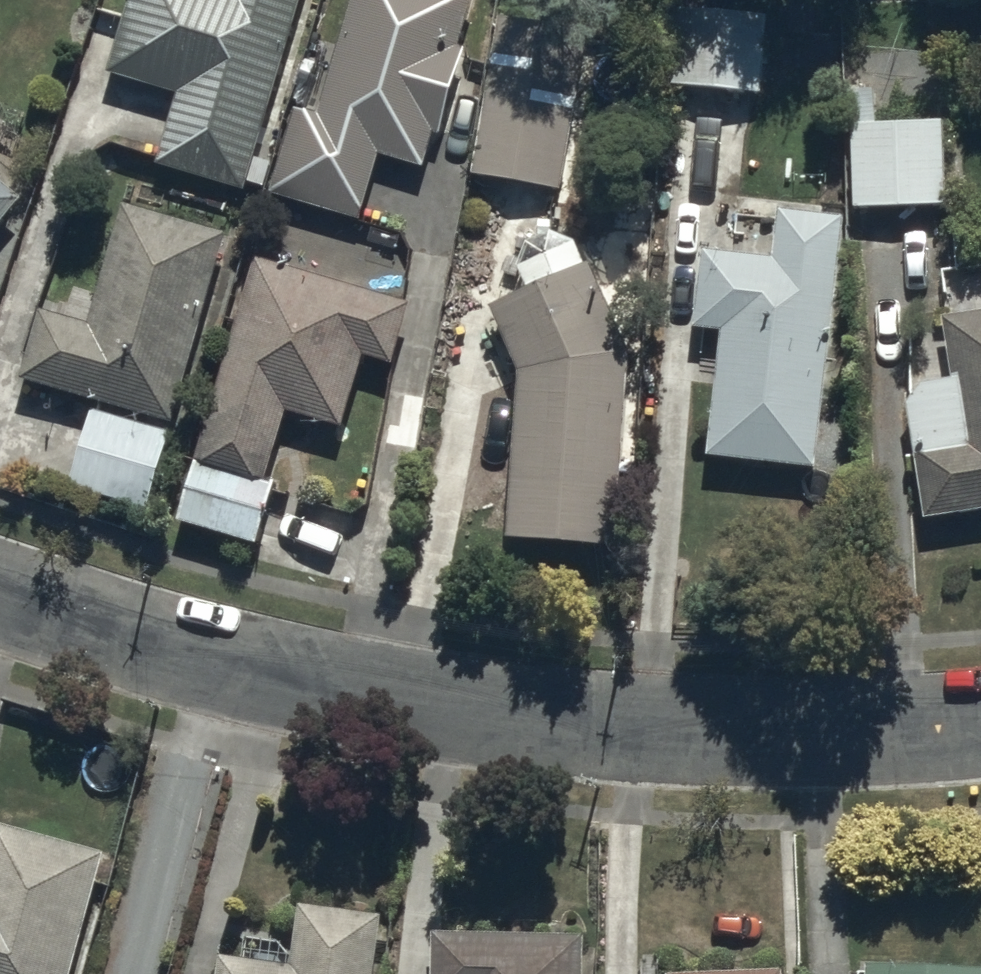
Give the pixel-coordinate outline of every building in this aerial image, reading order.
[(247,187),(305,0),(130,0),(109,66),(182,89),(160,160),(247,187)] [(278,195),(360,220),(382,150),(429,165),(480,0),(358,0),(325,106),(307,100),(278,195)] [(478,171),(560,185),(590,18),(507,4),(478,171)] [(680,89),(762,95),(771,13),(686,6),(680,89)] [(854,119),(857,204),(952,201),(948,116),(854,119)] [(27,195),(0,172),(0,226),(27,195)] [(65,505),(145,528),(231,227),(127,197),(92,317),(41,302),(19,377),(95,399),(65,505)] [(710,451),(818,465),(850,211),(780,203),(774,252),(706,243),(697,321),(725,325),(710,451)] [(255,252),(196,460),(179,517),(255,539),(292,411),(350,427),(370,358),(399,367),(418,298),(255,252)] [(510,531),(622,539),(636,344),(593,256),(492,305),(522,367),(510,531)] [(980,508),(980,300),(946,305),(968,440),(917,449),(928,516),(980,508)] [(108,848),(1,820),(0,822),(0,973),(74,973),(108,848)] [(384,908),(305,897),(297,958),(225,948),(222,973),(375,973),(384,908)] [(587,926),(435,924),(434,973),(586,973),(587,926)] [(866,959),(866,973),(980,973),(980,964),(866,959)]
